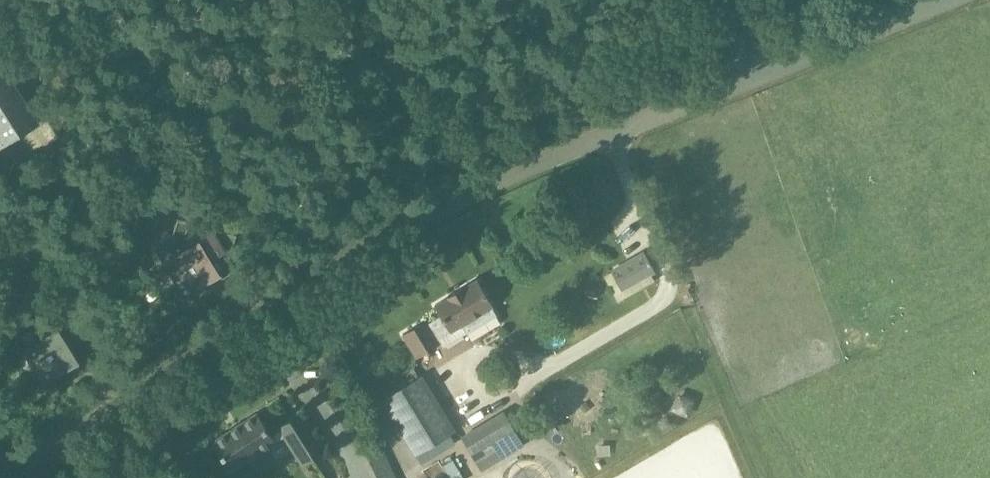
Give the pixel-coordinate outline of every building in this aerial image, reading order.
[(0,66),(0,150),(38,126),(0,66)] [(154,247),(165,262),(186,297),(221,275),(214,264),(227,256),(210,226),(179,219),(175,235),(154,247)] [(622,290),(655,272),(645,253),(612,272),(622,290)] [(426,320),(404,334),(418,358),(440,344),(437,339),(451,331),(463,324),(468,333),(497,315),(492,307),(494,306),(478,280),(464,288),(463,287),(450,296),(450,297),(436,305),(442,315),(428,324),(426,320)] [(54,320),(58,327),(24,349),(45,384),(80,362),(72,349),(87,340),(70,311),(54,320)] [(421,378),(383,401),(416,454),(453,432),(421,378)] [(673,410),(689,416),(696,398),(679,392),(673,410)] [(525,446),(503,411),(462,436),(484,472),(525,446)] [(232,472),(285,437),(303,465),(325,450),(302,415),(280,429),(281,431),(271,437),(257,415),(213,443),(232,472)] [(380,445),(362,454),(374,477),(396,477),(380,445)] [(460,470),(470,466),(463,450),(453,455),(460,470)] [(454,461),(444,467),(451,477),(464,477),(454,461)]
